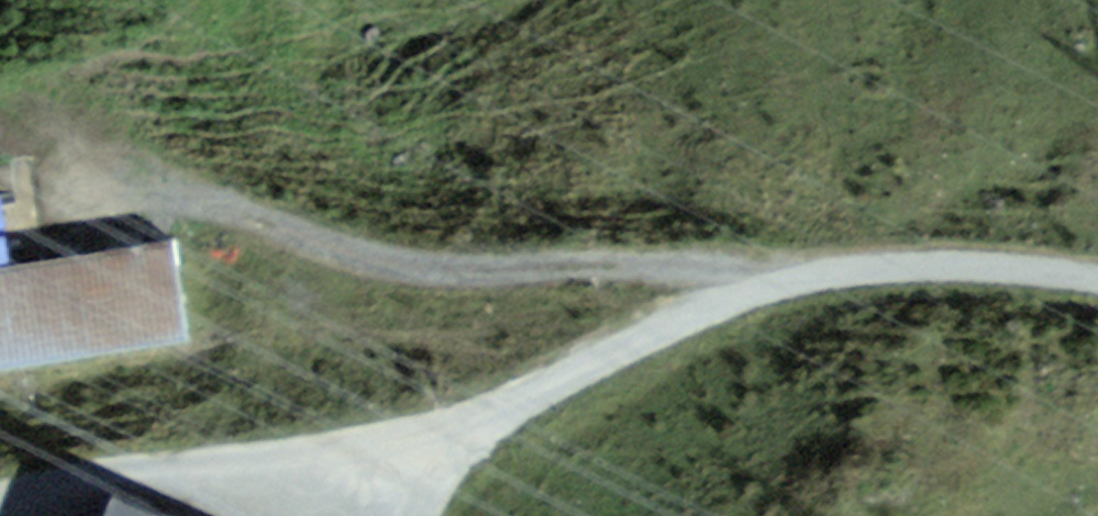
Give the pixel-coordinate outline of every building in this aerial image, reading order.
[(177,349),(163,247),(0,269),(0,373),(177,349)] [(111,503),(105,515),(140,515),(111,503)]
